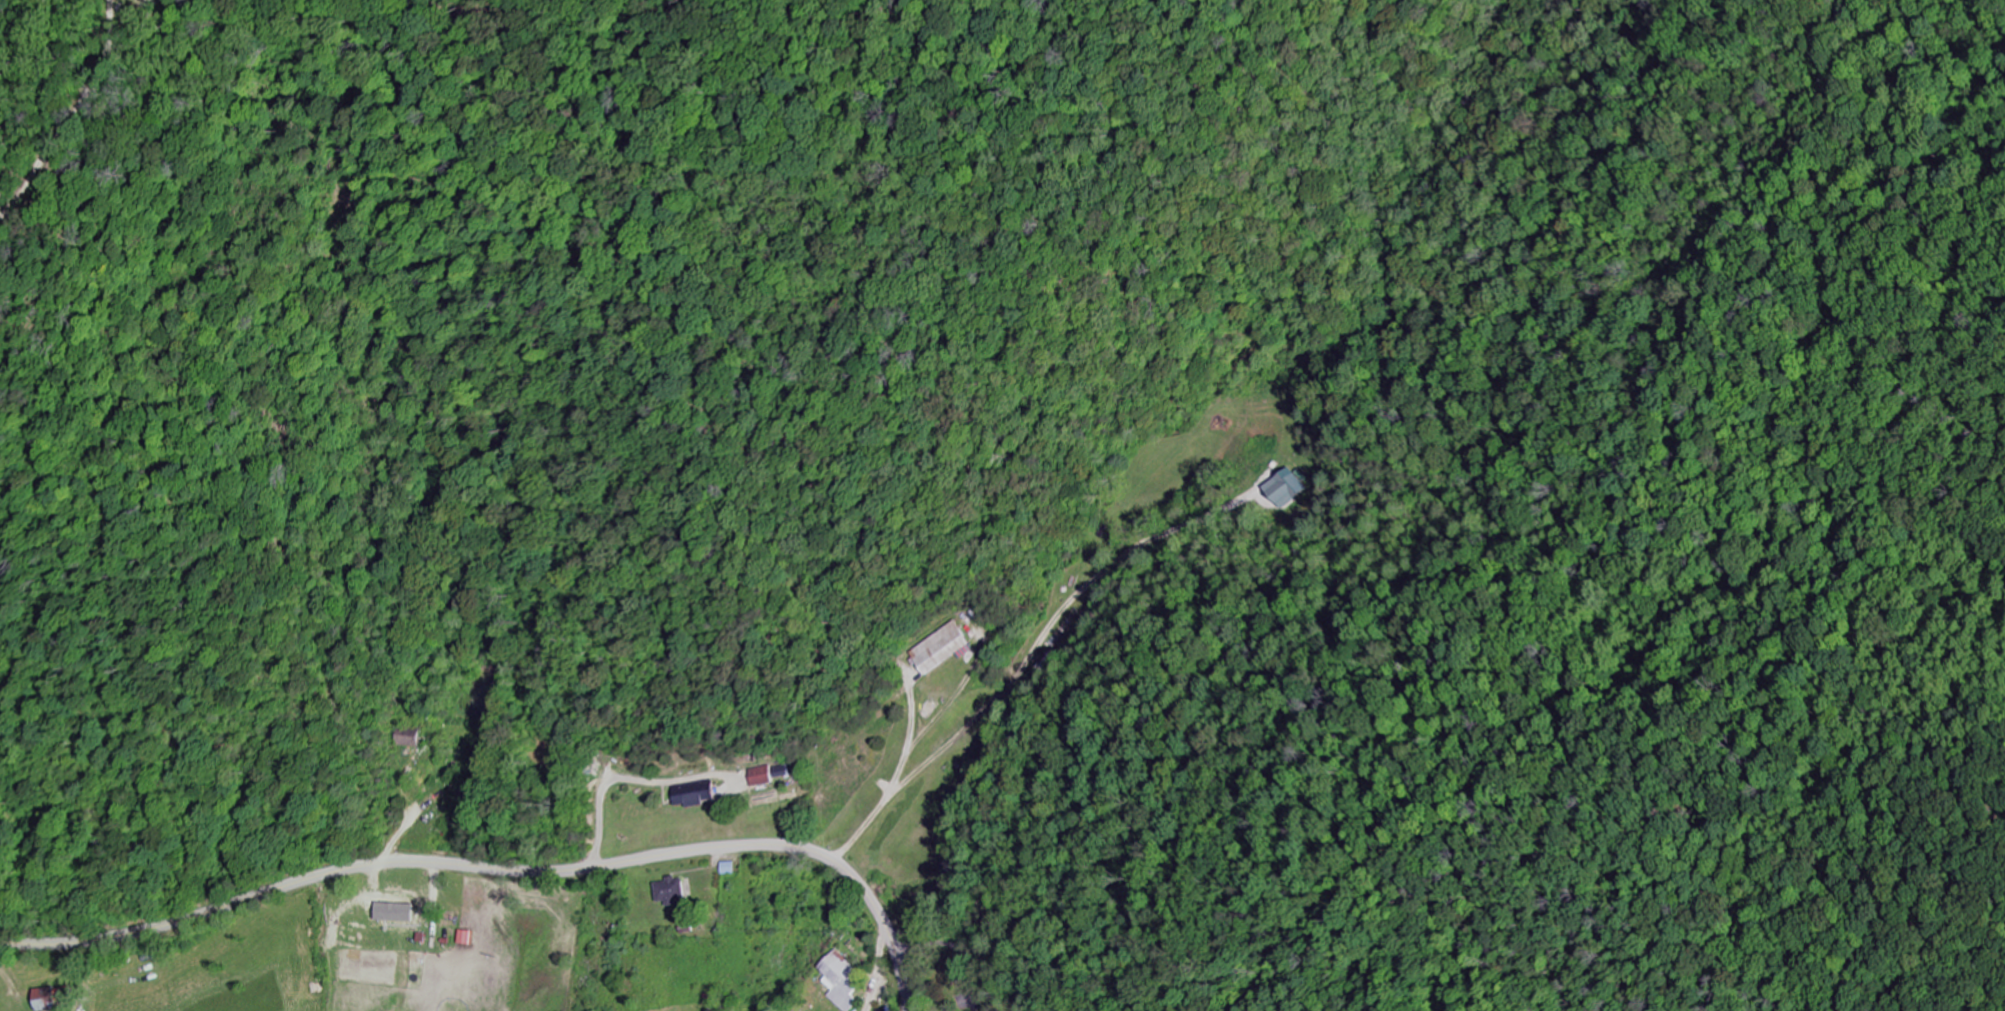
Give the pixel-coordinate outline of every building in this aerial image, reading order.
[(1302,496),(1293,473),(1268,483),(1277,506),(1302,496)] [(956,654),(960,659),(973,650),(953,622),(935,634),(939,640),(912,660),(924,677),(956,654)] [(747,770),(751,788),(771,783),(767,766),(747,770)] [(785,777),(784,766),(770,768),(771,778),(785,777)] [(675,788),(679,806),(690,804),(690,807),(718,801),(713,779),(675,788)] [(735,863),(722,863),(722,875),(736,874),(735,863)] [(686,878),(659,881),(662,902),(671,901),(672,906),(689,904),(686,878)] [(471,945),(472,931),(456,930),(455,944),(471,945)] [(841,1010),(850,1010),(859,1002),(853,995),(867,981),(836,949),(817,968),(826,977),(821,982),(831,991),(826,996),(841,1010)] [(39,1010),(49,1010),(62,1006),(60,1001),(71,998),(67,986),(56,990),(54,985),(33,993),(39,1010)]
